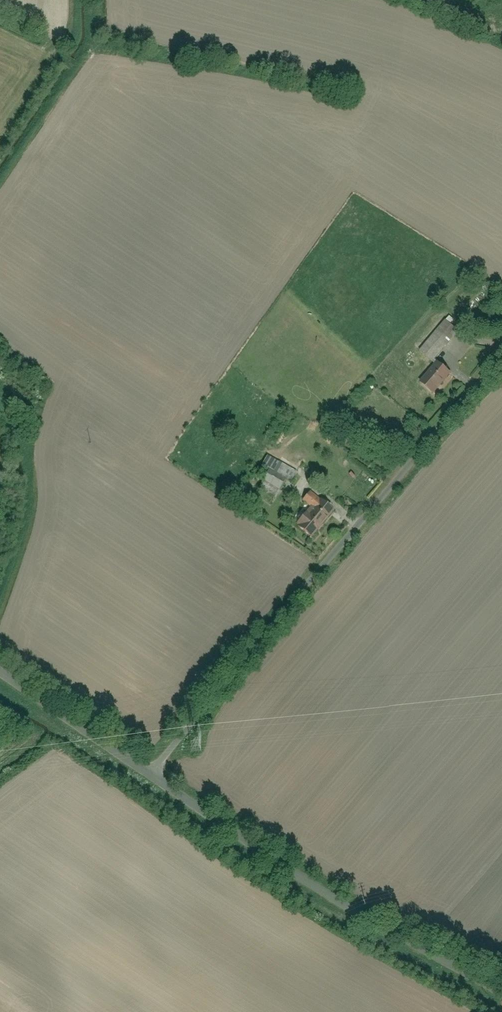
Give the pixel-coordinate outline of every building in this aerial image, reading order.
[(420,351),(433,362),(451,342),(437,331),(420,351)] [(422,384),(435,394),(451,375),(438,364),(422,384)] [(271,458),(265,468),(298,487),(302,480),(296,476),(298,473),(271,458)] [(312,471),(308,477),(313,480),(317,474),(312,471)] [(270,472),(264,482),(280,492),(287,482),(270,472)] [(311,492),(302,502),(311,509),(296,527),(311,540),(333,513),(326,508),(328,506),(311,492)]
